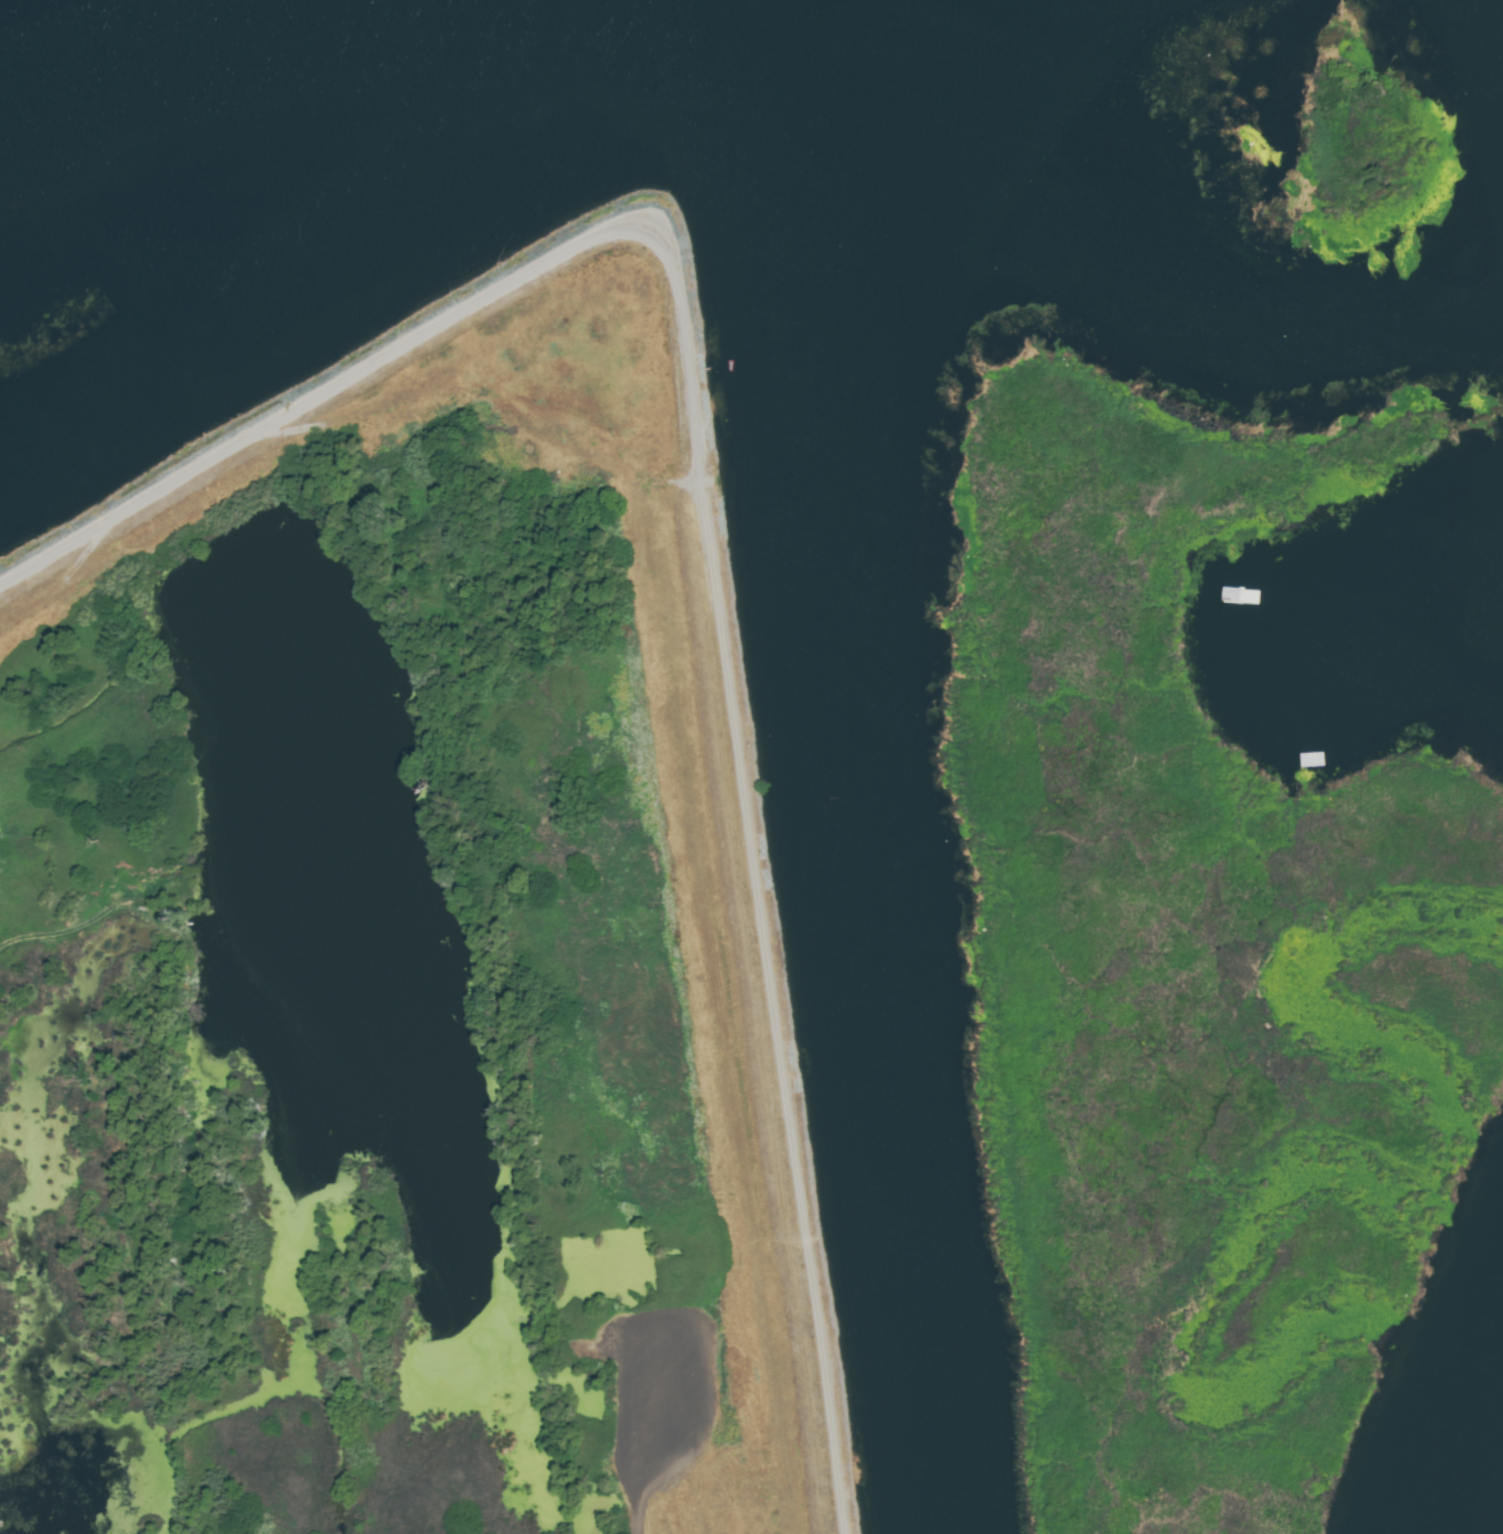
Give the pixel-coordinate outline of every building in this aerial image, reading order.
[(1225,586),(1226,600),(1260,598),(1259,584),(1225,586)]
